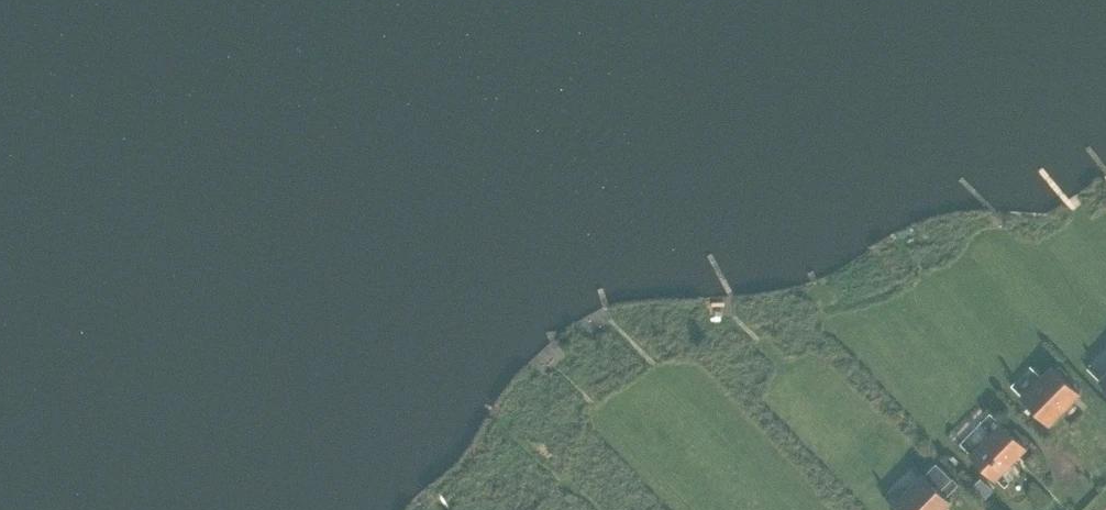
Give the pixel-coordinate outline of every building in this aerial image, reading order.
[(1052,365),(1022,396),(1050,423),(1079,393),(1052,365)] [(1001,422),(970,454),(996,478),(1026,446),(1001,422)] [(892,506),(896,509),(940,509),(950,500),(923,473),(892,506)] [(974,485),(986,497),(994,489),(981,477),(974,485)]
